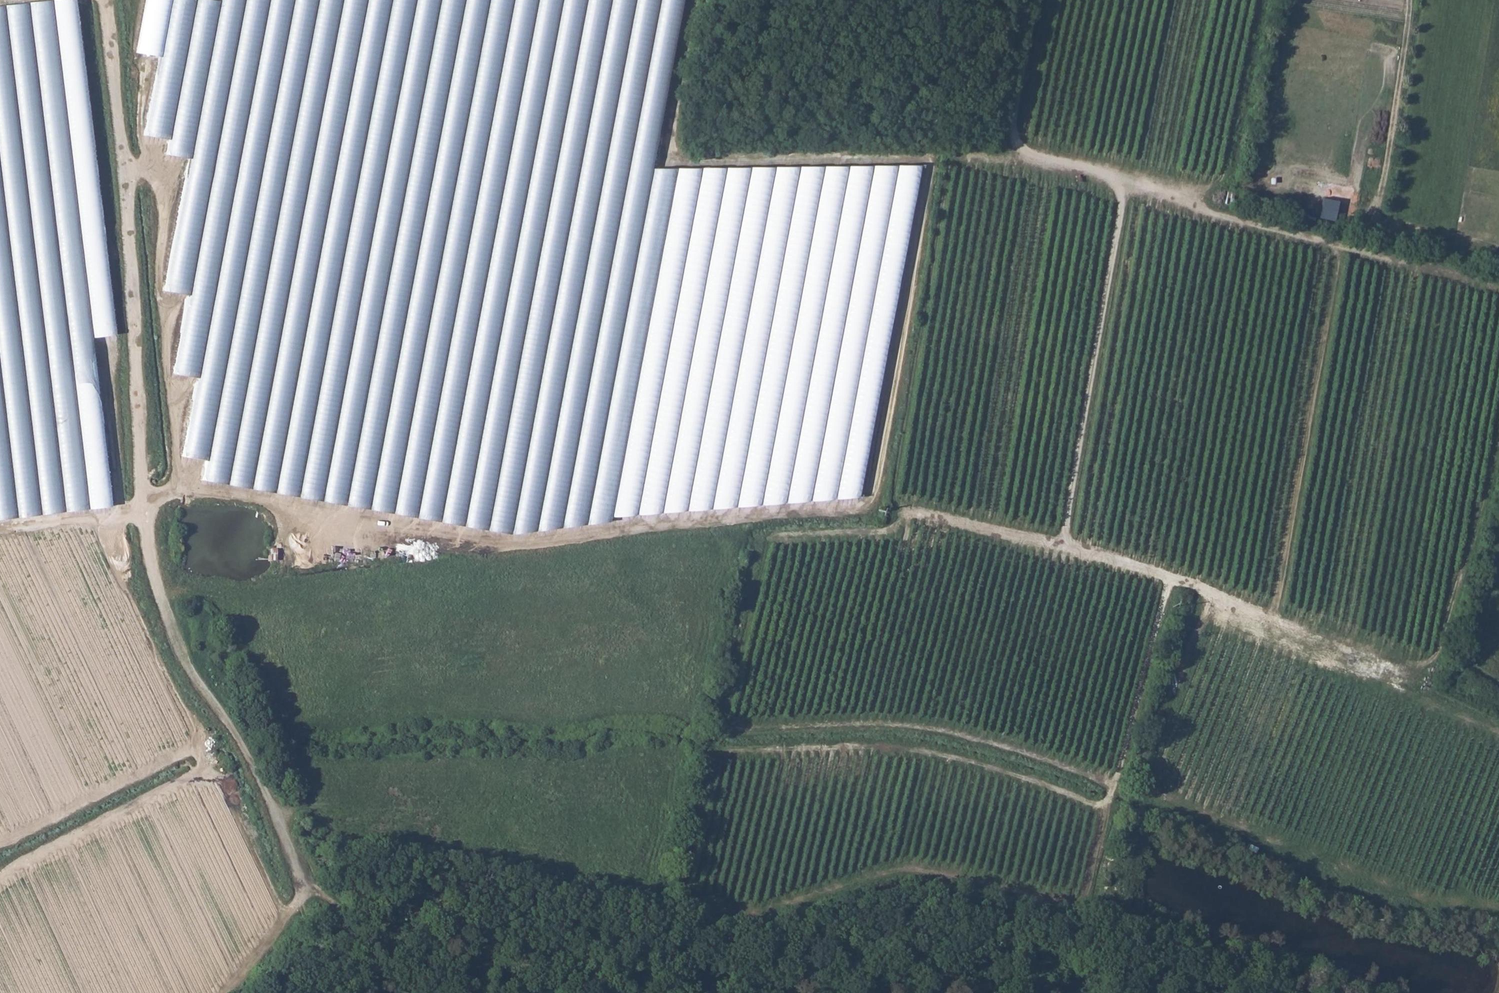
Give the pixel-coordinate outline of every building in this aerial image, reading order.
[(0,6),(0,519),(112,506),(91,337),(115,334),(74,0),(48,0),(0,6)] [(610,515),(859,497),(921,165),(652,169),(681,0),(221,0),(220,4),(199,0),(147,0),(136,55),(160,59),(146,137),(169,141),(167,156),(190,160),(166,292),(189,296),(175,374),(199,378),(184,457),(208,461),(204,481),(510,533),(610,520),(610,515)] [(272,549),(269,558),(278,560),(278,549),(272,549)]
